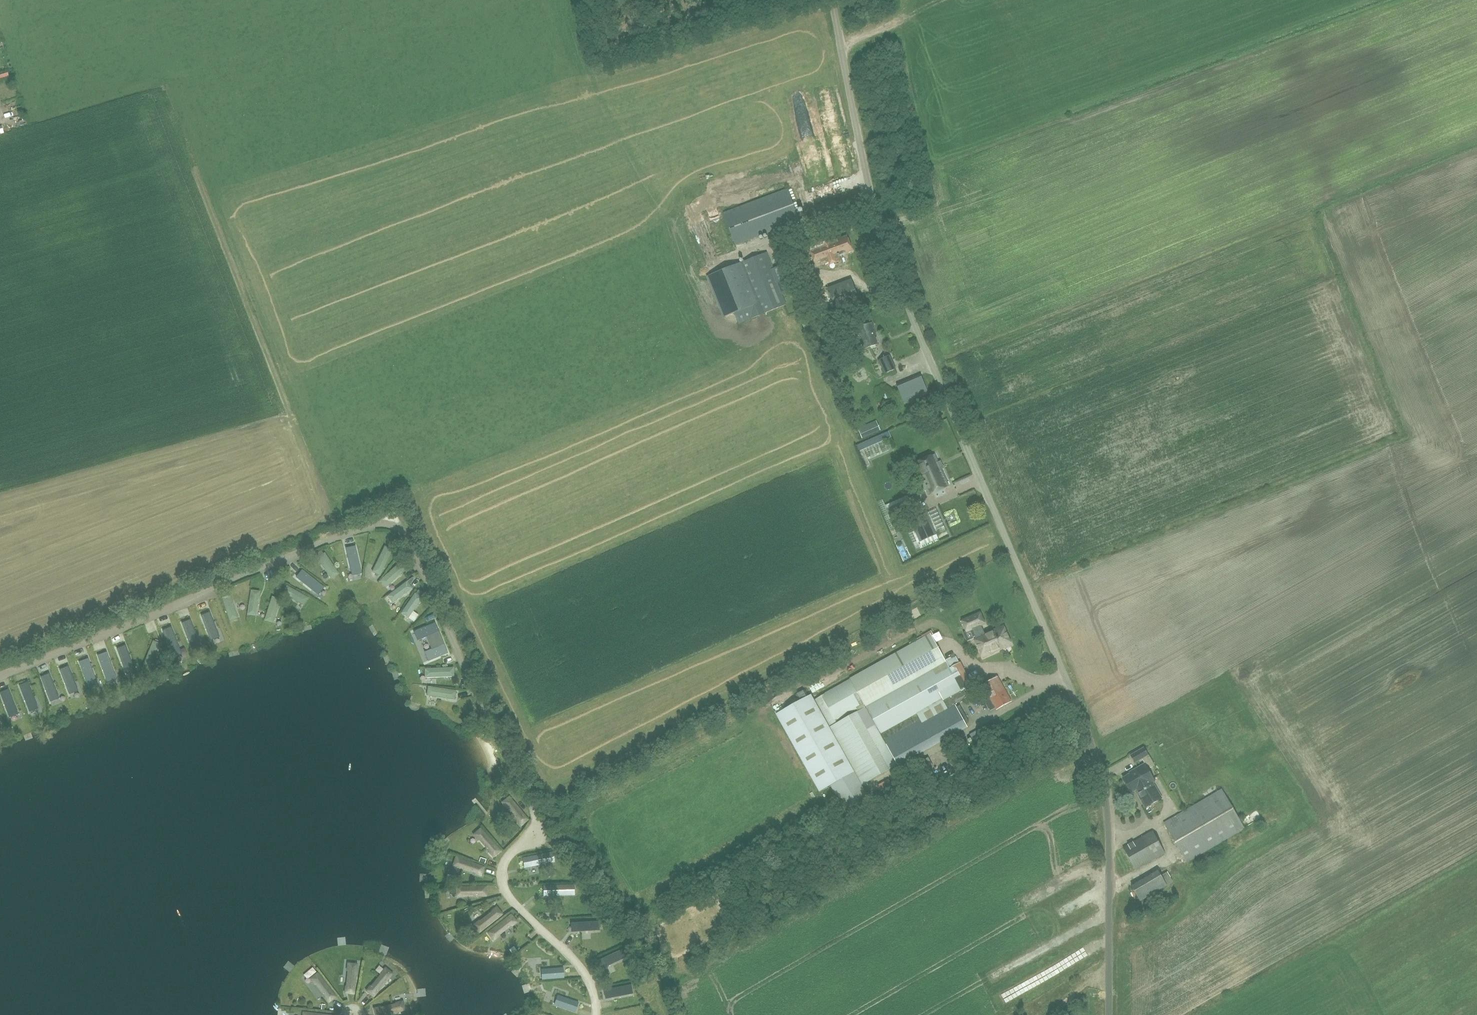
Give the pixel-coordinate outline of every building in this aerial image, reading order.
[(736,245),(800,221),(788,188),(723,212),(736,245)] [(827,263),(828,266),(828,268),(840,263),(840,262),(842,261),(840,255),(852,251),(847,236),(832,242),(829,234),(818,238),(817,236),(800,242),(806,259),(812,257),(816,267),(825,264),(827,263)] [(771,269),(765,253),(709,276),(725,316),(797,288),(787,263),(771,269)] [(830,293),(822,274),(807,280),(816,303),(809,305),(811,313),(818,310),(822,320),(861,305),(853,285),(830,293)] [(770,315),(780,311),(775,301),(766,305),(770,315)] [(877,344),(873,333),(875,332),(871,323),(851,332),(856,344),(861,342),(864,349),(877,344)] [(883,374),(894,369),(888,356),(877,361),(883,374)] [(905,404),(929,394),(920,375),(897,384),(905,404)] [(862,438),(881,430),(876,420),(858,428),(862,438)] [(856,446),(858,452),(886,440),(883,434),(856,446)] [(887,441),(863,450),(871,469),(876,467),(874,460),(892,453),(887,441)] [(917,494),(926,490),(928,495),(948,486),(934,455),(914,464),(919,475),(911,479),(917,494)] [(898,519),(914,511),(909,499),(893,507),(898,519)] [(920,541),(936,534),(927,513),(910,520),(914,529),(920,541)] [(902,531),(897,533),(908,562),(913,560),(902,531)] [(360,547),(350,546),(350,575),(359,575),(360,547)] [(392,551),(384,547),(372,573),(380,577),(392,551)] [(327,554),(319,559),(335,580),(342,574),(327,554)] [(407,570),(401,563),(381,582),(387,588),(407,570)] [(325,585),(306,570),(301,577),(320,591),(325,585)] [(411,590),(405,583),(387,597),(392,603),(411,590)] [(313,598),(291,586),(287,594),(309,605),(313,598)] [(264,591),(255,590),(252,615),(262,616),(264,591)] [(234,595),(226,598),(235,621),(243,618),(234,595)] [(422,599),(415,595),(402,614),(409,619),(422,599)] [(286,599),(276,596),(270,620),(279,623),(286,599)] [(213,601),(205,605),(216,627),(225,623),(213,601)] [(418,621),(423,615),(418,611),(413,618),(418,621)] [(983,624),(979,613),(961,620),(966,632),(966,633),(972,630),(975,636),(974,637),(975,638),(983,657),(991,654),(991,653),(1010,645),(1002,626),(984,633),(980,625),(983,624)] [(207,633),(186,618),(180,626),(202,640),(207,633)] [(425,652),(429,660),(447,653),(435,623),(414,632),(418,640),(426,636),(432,649),(425,652)] [(931,630),(922,635),(923,637),(910,645),(815,700),(858,777),(863,785),(903,762),(912,757),(910,754),(916,750),(918,754),(967,726),(954,702),(952,698),(962,692),(961,690),(963,689),(971,684),(959,662),(959,661),(949,667),(946,662),(934,642),(934,641),(933,639),(935,638),(931,630)] [(197,646),(173,635),(169,644),(192,654),(197,646)] [(147,639),(138,637),(132,662),(142,664),(147,639)] [(167,644),(157,641),(149,665),(159,668),(167,644)] [(121,667),(113,643),(104,647),(112,670),(121,667)] [(102,672),(91,649),(83,653),(93,676),(102,672)] [(83,680),(63,665),(56,673),(78,687),(83,680)] [(452,668),(424,671),(425,680),(453,677),(452,668)] [(997,710),(1012,701),(998,677),(983,685),(997,710)] [(24,686),(14,685),(12,710),(22,711),(24,686)] [(80,698),(56,686),(52,695),(77,706),(80,698)] [(458,691),(430,687),(429,696),(457,700),(458,691)] [(45,691),(36,688),(29,712),(38,715),(45,691)] [(830,786),(837,800),(845,813),(870,799),(854,772),(811,694),(776,714),(818,790),(819,792),(828,787),(830,786)] [(1131,755),(1135,762),(1148,755),(1144,748),(1131,755)] [(1162,799),(1153,783),(1155,782),(1147,769),(1154,765),(1149,756),(1143,759),(1145,763),(1129,772),(1130,774),(1123,778),(1131,793),(1135,791),(1145,808),(1162,799)] [(901,773),(906,781),(933,766),(928,757),(901,773)] [(1186,862),(1245,828),(1222,789),(1163,823),(1186,862)] [(523,829),(531,821),(512,796),(503,803),(509,810),(510,809),(519,822),(518,822),(523,829)] [(504,852),(483,830),(475,836),(480,843),(481,842),(490,854),(489,855),(494,861),(504,852)] [(1135,869),(1165,853),(1153,831),(1123,847),(1135,869)] [(487,868),(458,858),(454,868),(462,871),(463,870),(475,874),(475,875),(484,879),(487,868)] [(1140,901),(1167,885),(1158,870),(1131,886),(1140,901)] [(574,885),(546,886),(546,896),(574,895),(574,885)] [(489,887),(458,888),(458,899),(467,899),(468,898),(482,898),(482,899),(490,898),(489,887)] [(473,926),(476,930),(477,929),(479,932),(501,915),(499,912),(500,911),(496,907),(491,911),(492,912),(480,922),(479,921),(473,926)] [(493,940),(499,936),(499,935),(511,925),(512,926),(517,922),(513,917),(512,918),(510,916),(488,933),(493,940)] [(576,922),(577,932),(599,930),(599,921),(576,922)] [(626,958),(622,950),(622,949),(601,959),(606,967),(612,964),(620,960),(626,958)] [(345,993),(350,993),(350,992),(354,992),(357,966),(353,965),(353,964),(348,963),(347,971),(348,971),(346,986),(345,986),(345,993)] [(372,994),(374,996),(391,975),(389,973),(390,972),(385,968),(380,974),(381,974),(371,987),(370,986),(366,991),(371,995),(372,994)] [(563,968),(546,969),(547,979),(564,978),(563,968)] [(328,1002),(333,999),(332,998),(335,996),(317,973),(310,979),(315,985),(316,984),(325,997),(324,997),(328,1002)] [(631,984),(629,984),(609,988),(611,998),(633,994),(632,992),(631,984)] [(578,1003),(562,997),(559,1006),(575,1012),(578,1003)] [(375,1014),(377,1014),(386,1014),(405,1010),(402,1001),(395,1003),(395,1004),(380,1008),(380,1007),(374,1009),(375,1014)]
